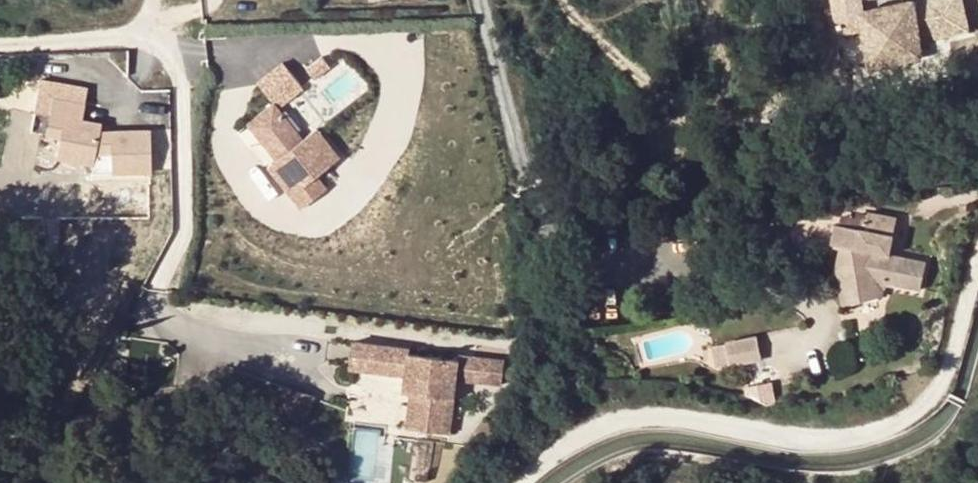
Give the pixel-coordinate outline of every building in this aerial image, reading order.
[(901,65),(897,48),(917,45),(914,31),(928,28),(932,46),(954,42),(946,0),(931,0),(860,13),(857,0),(835,0),(841,32),(862,28),(870,71),(901,65)] [(897,48),(901,65),(920,62),(917,45),(897,48)] [(308,70),(317,82),(332,70),(323,58),(308,70)] [(51,119),(65,121),(61,141),(57,162),(94,169),(96,158),(112,157),(113,177),(152,176),(151,133),(100,135),(102,127),(82,123),(85,108),(54,102),(51,119)] [(304,142),(276,104),(249,126),(278,162),(270,169),(304,211),(329,191),(318,178),(341,159),(318,131),(304,142)] [(65,121),(51,119),(47,138),(61,141),(65,121)] [(278,162),(249,126),(241,133),(270,169),(278,162)] [(865,229),(869,214),(857,211),(856,216),(841,213),(839,223),(865,229)] [(920,292),(926,264),(889,257),(897,217),(869,212),(869,214),(865,229),(839,223),(836,223),(831,243),(841,245),(835,269),(844,305),(882,297),(884,290),(886,285),(920,292)] [(761,361),(757,337),(726,344),(726,345),(730,366),(731,368),(761,361)] [(411,347),(353,339),(350,370),(405,377),(402,392),(410,394),(406,429),(451,435),(455,399),(456,399),(458,381),(502,387),(505,359),(460,353),(459,359),(411,353),(411,347)] [(730,366),(726,345),(712,347),(717,369),(730,366)] [(316,397),(284,385),(273,417),(304,429),(316,397)]
